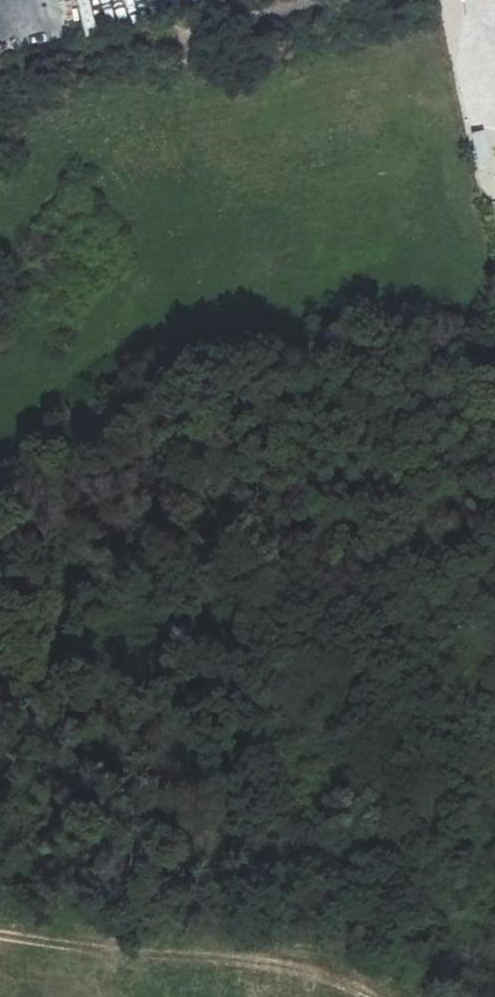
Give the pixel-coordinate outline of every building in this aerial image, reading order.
[(477,166),(491,163),(483,130),(470,133),(477,166)]
